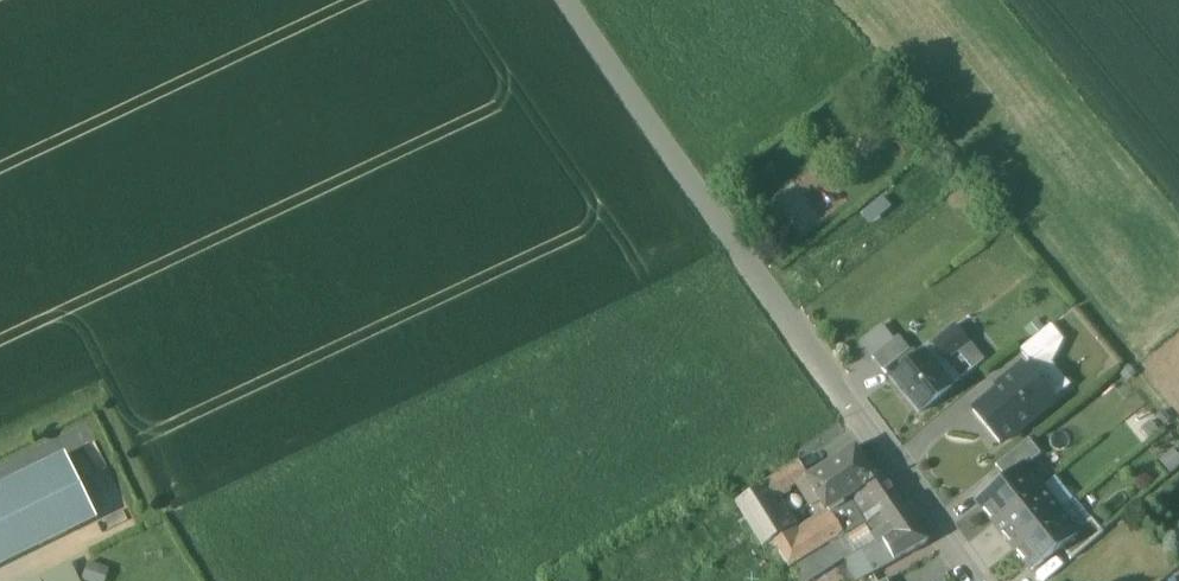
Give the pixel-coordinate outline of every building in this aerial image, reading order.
[(1051,325),(1020,350),(1031,363),(1041,354),(1061,338),(1051,325)] [(969,343),(956,327),(933,345),(947,361),(958,352),(969,343)] [(898,339),(873,358),(884,371),(908,351),(898,339)] [(984,361),(969,343),(958,352),(973,369),(984,361)] [(924,352),(917,357),(914,353),(900,364),(904,369),(891,379),(920,414),(953,387),(924,352)] [(1031,363),(1025,368),(1053,401),(1069,388),(1041,354),(1031,363)] [(1024,367),(1003,383),(1005,386),(974,412),(1000,444),(1053,401),(1025,368),(1024,367)] [(990,376),(968,389),(976,402),(998,389),(990,376)] [(1030,439),(997,465),(1006,478),(1023,465),(1025,468),(1042,454),(1030,439)] [(856,447),(839,457),(859,490),(851,495),(853,499),(864,516),(879,506),(883,513),(900,503),(881,474),(876,477),(857,447),(856,447)] [(98,520),(67,456),(0,489),(0,568),(98,520)] [(806,478),(805,478),(826,511),(828,510),(830,513),(832,513),(853,499),(851,495),(859,490),(839,457),(806,478)] [(796,464),(764,485),(774,500),(805,478),(806,478),(797,462),(795,463),(796,464)] [(1006,478),(978,500),(997,524),(1041,488),(1025,468),(1023,465),(1006,478)] [(764,485),(736,504),(737,505),(738,505),(746,519),(751,526),(763,546),(774,539),(791,528),(774,500),(764,485)] [(1041,488),(997,524),(1015,547),(1059,512),(1041,488)] [(868,522),(864,516),(853,499),(832,513),(847,536),(865,525),(868,522)] [(882,514),(889,525),(872,535),(877,544),(865,552),(858,556),(847,562),(857,580),(858,580),(928,542),(900,503),(883,513),(882,514)] [(879,506),(864,516),(868,522),(882,514),(883,513),(879,506)] [(1059,512),(1015,547),(1034,571),(1062,548),(1078,535),(1076,532),(1059,512)] [(827,522),(798,540),(791,528),(774,539),(789,566),(830,541),(832,544),(844,537),(847,536),(832,513),(830,513),(824,518),(827,522)] [(868,522),(865,525),(872,535),(889,525),(882,514),(868,522)] [(746,519),(739,523),(744,530),(751,526),(746,519)] [(1092,519),(1076,532),(1078,535),(1062,548),(1072,560),(1104,532),(1092,519)] [(847,536),(844,537),(855,551),(858,556),(865,552),(877,544),(872,535),(865,525),(847,536)] [(832,544),(810,560),(819,574),(855,551),(844,537),(832,544)] [(83,577),(92,580),(105,580),(110,569),(91,560),(83,577)] [(794,570),(801,580),(808,580),(819,574),(810,560),(794,570)] [(40,579),(41,580),(80,580),(71,564),(40,579)]
